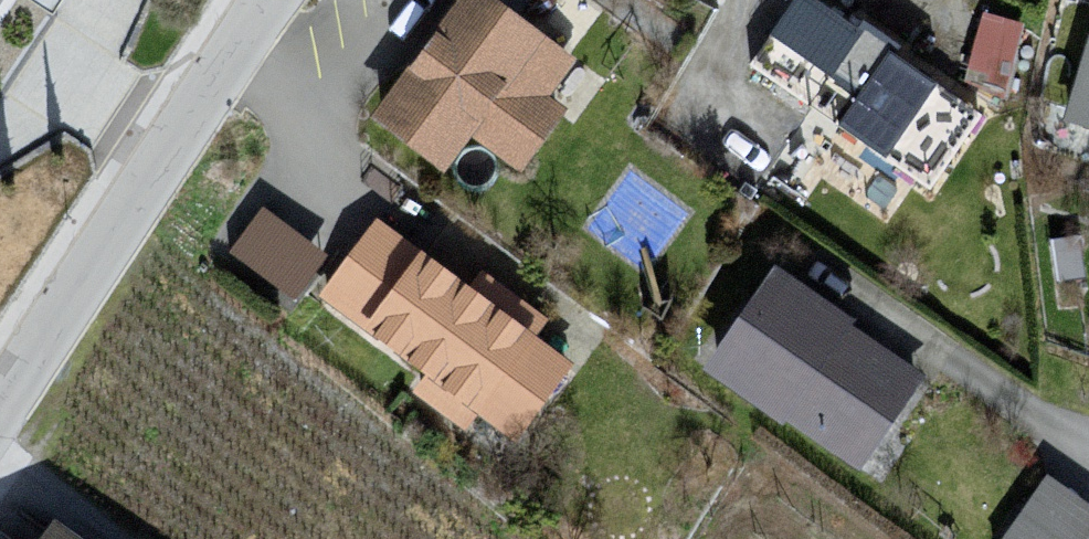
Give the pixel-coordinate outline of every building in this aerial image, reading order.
[(21,0),(0,0),(0,34),(21,0)] [(492,0),(478,0),(386,129),(460,186),(484,150),(527,188),(574,126),(554,108),(583,67),(492,0)] [(814,0),(793,0),(748,65),(929,190),(981,115),(814,0)] [(1012,71),(1027,12),(985,2),(970,61),(1012,71)] [(1075,126),(1088,129),(1088,73),(1075,126)] [(263,199),(227,248),(293,296),(329,247),(263,199)] [(584,373),(381,233),(327,311),(530,451),(584,373)] [(785,280),(715,375),(861,483),(932,389),(785,280)] [(1046,487),(1011,538),(1088,538),(1088,516),(1046,487)]
